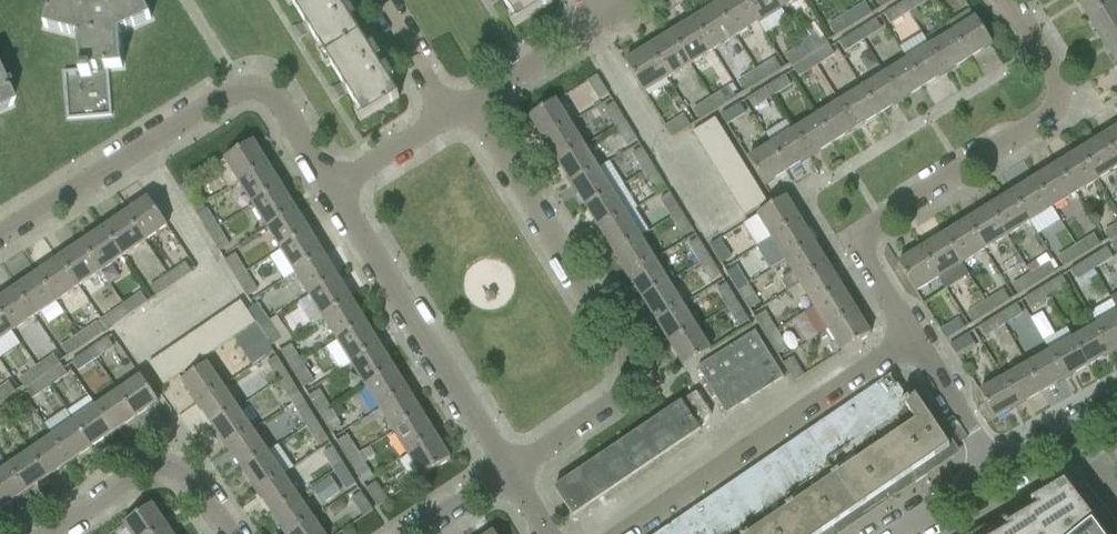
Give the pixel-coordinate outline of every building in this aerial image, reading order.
[(45,28),(77,37),(80,71),(63,72),(67,119),(111,116),(107,69),(122,68),(119,33),(150,19),(141,0),(52,0),(45,28)] [(325,59),(360,37),(344,12),(349,9),(343,0),(340,0),(338,2),(337,0),(289,0),(303,23),(296,27),(302,37),(309,33),(325,59)] [(518,26),(552,4),(549,0),(501,0),(518,26)] [(716,7),(735,37),(757,23),(743,0),(727,0),(716,7)] [(757,23),(780,9),(774,0),(743,0),(757,23)] [(780,9),(795,0),(774,0),(780,9)] [(880,9),(896,0),(874,0),(880,9)] [(902,4),(908,14),(926,3),(924,0),(908,0),(902,4)] [(1088,20),(1113,5),(1111,0),(1075,0),(1088,20)] [(865,3),(846,15),(853,26),(872,15),(865,3)] [(902,4),(884,15),(890,25),(908,14),(902,4)] [(1102,43),(1116,34),(1116,10),(1113,5),(1088,20),(1102,43)] [(716,7),(693,21),(712,51),(735,37),(716,7)] [(853,26),(846,15),(828,26),(835,38),(853,26)] [(975,20),(952,35),(968,60),(991,45),(975,20)] [(693,21),(670,35),(689,65),(712,51),(693,21)] [(874,21),(857,32),(863,42),(880,31),(874,21)] [(857,32),(839,43),(845,53),(863,42),(857,32)] [(1116,66),(1116,65),(1116,34),(1102,43),(1116,66)] [(670,35),(648,49),(667,80),(689,65),(670,35)] [(821,35),(803,46),(809,57),(828,45),(821,35)] [(952,35),(930,49),(945,74),(968,60),(952,35)] [(360,37),(325,59),(341,84),(334,88),(340,98),(347,94),(364,121),(398,100),(382,73),(387,70),(380,60),(375,63),(360,37)] [(828,45),(809,57),(816,67),(834,55),(830,49),(828,45)] [(803,46),(785,57),(792,67),(809,57),(803,46)] [(667,80),(648,49),(625,63),(644,94),(667,80)] [(930,49),(907,63),(922,88),(945,74),(930,49)] [(809,57),(792,67),(794,71),(799,78),(816,67),(809,57)] [(773,60),(756,71),(762,82),(780,71),(773,60)] [(907,63),(884,77),(900,102),(922,88),(907,63)] [(756,71),(737,82),(744,93),(762,82),(756,71)] [(608,94),(596,76),(587,82),(598,101),(608,94)] [(884,77),(862,91),(877,116),(900,102),(884,77)] [(783,78),(766,88),(772,98),(790,87),(783,78)] [(10,106),(0,84),(0,110),(10,106)] [(766,88),(748,99),(754,109),(772,98),(766,88)] [(728,89),(710,99),(717,110),(735,99),(728,89)] [(862,91),(839,105),(854,130),(877,116),(862,91)] [(710,99),(692,110),(699,121),(717,110),(710,99)] [(529,118),(544,141),(569,125),(554,102),(529,118)] [(604,110),(615,128),(625,122),(614,104),(604,110)] [(738,105),(720,116),(721,118),(722,119),(726,126),(744,115),(739,107),(738,105)] [(839,105),(816,119),(832,144),(854,130),(839,105)] [(683,117),(665,128),(671,138),(689,127),(683,117)] [(816,119),(794,133),(809,158),(832,144),(816,119)] [(691,134),(698,145),(721,130),(714,120),(691,134)] [(625,122),(615,128),(627,146),(636,140),(625,122)] [(544,141),(558,164),(583,148),(569,125),(544,141)] [(698,145),(705,155),(727,141),(721,130),(698,145)] [(1103,139),(1116,162),(1116,130),(1103,139)] [(794,133),(771,147),(786,172),(809,158),(794,133)] [(1080,153),(1097,181),(1116,169),(1116,162),(1103,139),(1080,153)] [(705,155),(711,165),(734,151),(727,141),(705,155)] [(224,161),(238,184),(266,167),(252,144),(224,161)] [(786,172),(771,147),(748,161),(763,186),(786,172)] [(558,164),(572,186),(597,171),(583,148),(558,164)] [(632,155),(643,173),(653,168),(642,149),(632,155)] [(711,165),(718,176),(741,162),(734,151),(711,165)] [(1080,153),(1057,167),(1075,195),(1097,181),(1080,153)] [(718,176),(724,186),(747,172),(741,162),(718,176)] [(238,184),(252,207),(280,189),(266,167),(238,184)] [(1057,167),(1035,181),(1052,209),(1075,195),(1057,167)] [(653,168),(643,173),(655,192),(664,186),(653,168)] [(572,186),(586,209),(611,193),(597,171),(572,186)] [(724,186),(731,197),(754,183),(747,172),(724,186)] [(1035,181),(1012,195),(1030,223),(1052,209),(1035,181)] [(179,188),(191,206),(200,200),(189,182),(179,188)] [(731,197),(738,207),(760,193),(754,183),(731,197)] [(252,207),(266,229),(294,212),(280,189),(252,207)] [(586,209),(600,232),(625,216),(611,193),(586,209)] [(760,193),(738,207),(744,218),(767,204),(760,193)] [(660,201),(671,219),(681,213),(669,195),(660,201)] [(1012,195),(990,209),(1007,237),(1030,223),(1012,195)] [(148,198),(125,214),(144,241),(167,225),(148,198)] [(758,217),(742,227),(756,250),(772,240),(800,222),(786,199),(758,217)] [(990,209),(967,223),(985,251),(1007,237),(990,209)] [(1052,209),(1030,223),(1037,235),(1060,221),(1052,209)] [(196,216),(208,235),(217,229),(206,210),(196,216)] [(266,229),(280,252),(308,234),(294,212),(266,229)] [(681,213),(671,219),(683,237),(692,231),(681,213)] [(125,214),(103,229),(122,256),(144,241),(125,214)] [(600,232),(614,255),(639,239),(625,216),(600,232)] [(772,240),(756,250),(770,272),(786,262),(787,262),(814,245),(800,222),(772,240)] [(967,223),(944,237),(962,265),(985,251),(967,223)] [(1104,232),(1108,239),(1110,242),(1111,243),(1116,239),(1116,224),(1104,232)] [(103,229),(81,244),(100,271),(122,256),(103,229)] [(217,229),(208,235),(219,252),(228,246),(217,229)] [(280,252),(294,275),(323,257),(308,234),(280,252)] [(1094,236),(1076,248),(1082,256),(1100,245),(1094,236)] [(944,237),(922,251),(940,279),(962,265),(944,237)] [(614,255),(628,277),(653,261),(639,239),(614,255)] [(688,246),(700,264),(709,258),(698,240),(688,246)] [(719,241),(710,247),(721,264),(730,258),(719,241)] [(81,244),(59,259),(78,286),(84,296),(107,281),(100,271),(81,244)] [(781,281),(788,293),(801,285),(828,268),(814,245),(787,262),(793,273),(781,281)] [(1076,248),(1058,259),(1063,268),(1082,256),(1076,248)] [(1107,250),(1089,260),(1095,270),(1096,270),(1104,265),(1112,260),(1112,259),(1107,250)] [(940,279),(922,251),(899,265),(917,294),(940,279)] [(225,262),(236,280),(245,274),(234,256),(225,262)] [(294,275),(308,297),(337,280),(323,257),(294,275)] [(709,258),(700,264),(711,282),(720,276),(709,258)] [(59,259),(37,274),(56,301),(78,286),(59,259)] [(1095,270),(1089,260),(1070,272),(1076,282),(1095,270)] [(628,277),(642,300),(667,284),(653,261),(628,277)] [(1048,263),(1031,275),(1033,279),(1037,284),(1055,273),(1048,263)] [(186,264),(168,276),(174,285),(192,273),(186,264)] [(735,269),(727,275),(738,292),(747,287),(748,286),(736,268),(735,269)] [(807,295),(815,308),(842,290),(828,268),(801,285),(802,286),(807,295)] [(1098,275),(1095,270),(1076,282),(1079,286),(1098,275)] [(37,274),(15,289),(34,316),(56,301),(37,274)] [(245,274),(236,280),(247,297),(256,291),(245,274)] [(1031,275),(1012,286),(1013,287),(1018,296),(1037,284),(1033,279),(1031,275)] [(174,285),(168,276),(150,288),(157,297),(174,285)] [(1045,288),(1044,288),(1049,298),(1066,288),(1067,287),(1062,278),(1060,279),(1058,280),(1045,288)] [(308,297),(322,320),(351,302),(337,280),(308,297)] [(642,300),(656,322),(682,307),(667,284),(642,300)] [(801,285),(788,293),(794,303),(807,295),(802,286),(801,285)] [(717,291),(728,309),(737,304),(726,286),(717,291)] [(747,287),(738,292),(750,311),(758,306),(759,305),(748,286),(747,287)] [(1044,288),(1025,300),(1031,310),(1049,298),(1044,288)] [(0,299),(0,314),(12,331),(34,316),(15,289),(0,299)] [(815,308),(829,330),(857,313),(842,290),(815,308)] [(1003,292),(986,303),(991,312),(1009,301),(1003,292)] [(141,294),(124,306),(130,314),(147,303),(141,294)] [(1089,314),(1096,327),(1111,353),(1116,350),(1116,310),(1112,301),(1089,314)] [(245,331),(246,330),(255,324),(247,311),(240,302),(230,309),(245,331)] [(322,320),(337,342),(365,325),(351,302),(322,320)] [(986,303),(968,315),(973,323),(973,324),(991,312),(986,303)] [(737,304),(728,309),(739,327),(748,322),(737,304)] [(255,324),(258,328),(268,322),(256,305),(247,311),(255,324)] [(124,306),(106,318),(112,326),(115,324),(130,314),(124,306)] [(999,316),(998,316),(1004,326),(1018,318),(1020,316),(1022,315),(1016,306),(1014,307),(999,316)] [(656,322),(670,345),(696,329),(682,307),(656,322)] [(230,309),(220,316),(235,338),(245,331),(230,309)] [(857,313),(829,330),(843,353),(871,336),(857,313)] [(12,331),(0,314),(0,339),(12,331)] [(763,314),(755,320),(766,338),(775,332),(776,332),(765,314),(763,314)] [(220,316),(210,323),(225,345),(235,338),(220,316)] [(998,316),(979,328),(985,338),(1004,326),(998,316)] [(940,331),(946,341),(964,329),(959,320),(940,331)] [(281,341),(268,322),(258,328),(268,342),(271,347),(281,341)] [(210,323),(200,329),(215,352),(225,345),(210,323)] [(97,324),(80,336),(86,344),(103,332),(97,324)] [(268,342),(258,328),(255,324),(246,330),(259,348),(268,342)] [(337,342),(351,365),(379,347),(365,325),(337,342)] [(1096,327),(1073,341),(1088,367),(1111,353),(1096,327)] [(1043,341),(1050,354),(1073,341),(1066,328),(1043,341)] [(200,329),(189,336),(205,359),(215,352),(200,329)] [(696,329),(670,345),(685,368),(710,353),(696,329)] [(775,332),(766,338),(778,356),(787,351),(787,350),(776,332),(775,332)] [(755,333),(743,340),(772,386),(784,379),(755,333)] [(949,346),(955,356),(974,344),(968,335),(949,346)] [(80,336),(62,348),(68,356),(86,344),(80,336)] [(189,336),(179,343),(194,366),(205,359),(189,336)] [(107,340),(90,352),(95,359),(112,348),(107,340)] [(743,340),(732,347),(761,393),(772,386),(743,340)] [(1073,341),(1050,354),(1065,380),(1088,367),(1073,341)] [(179,343),(169,350),(184,373),(194,366),(179,343)] [(974,344),(955,356),(958,359),(976,348),(974,344)] [(281,352),(292,370),(302,364),(290,346),(281,352)] [(351,365),(365,388),(393,370),(379,347),(351,365)] [(732,347),(720,354),(749,400),(761,393),(732,347)] [(169,350),(159,357),(174,379),(184,373),(169,350)] [(90,352),(72,364),(77,372),(95,359),(90,352)] [(720,354),(709,361),(738,408),(749,400),(720,354)] [(1050,354),(1027,367),(1042,393),(1065,380),(1050,354)] [(54,356),(37,367),(40,372),(41,374),(42,375),(44,378),(61,366),(59,363),(54,356)] [(174,379),(159,357),(149,364),(164,386),(174,379)] [(277,359),(267,365),(278,382),(288,376),(277,359)] [(784,365),(795,383),(804,377),(793,359),(784,365)] [(738,408),(709,361),(697,369),(726,415),(738,408)] [(302,364),(292,370),(303,388),(313,382),(302,364)] [(181,382),(197,405),(222,387),(207,365),(181,382)] [(44,378),(43,378),(45,380),(46,382),(50,388),(68,376),(62,368),(61,366),(44,378)] [(37,367),(19,379),(24,387),(26,390),(43,378),(44,378),(42,375),(41,374),(40,372),(37,367)] [(1027,367),(1004,380),(1018,406),(1042,393),(1027,367)] [(365,388),(379,410),(407,392),(393,370),(365,388)] [(288,376),(278,382),(289,401),(300,395),(288,376)] [(816,528),(821,533),(824,533),(850,516),(845,508),(861,497),(867,505),(950,449),(916,400),(910,404),(891,376),(659,533),(807,533),(816,528)] [(141,377),(118,393),(135,418),(158,402),(141,377)] [(43,378),(26,390),(27,392),(33,400),(36,398),(39,396),(50,388),(46,382),(45,380),(43,378)] [(1018,406),(1004,380),(980,393),(995,419),(1018,406)] [(0,390),(0,404),(15,393),(9,384),(0,390)] [(197,405),(212,427),(237,409),(222,387),(197,405)] [(309,397),(320,414),(329,409),(319,391),(309,397)] [(379,410),(393,433),(422,415),(407,392),(379,410)] [(118,393),(96,408),(113,433),(135,418),(118,393)] [(696,394),(681,404),(696,426),(711,416),(696,394)] [(19,399),(1,411),(2,412),(3,413),(8,420),(25,408),(19,399)] [(305,403),(295,410),(305,427),(316,420),(305,403)] [(696,426),(681,404),(554,490),(573,518),(700,432),(696,426)] [(96,408),(74,423),(91,448),(113,433),(96,408)] [(212,427),(227,449),(252,431),(237,409),(212,427)] [(329,409),(320,414),(331,433),(341,427),(329,409)] [(393,433),(407,456),(436,438),(422,415),(393,433)] [(316,420),(305,427),(317,447),(328,440),(316,420)] [(74,423),(52,438),(69,463),(91,448),(74,423)] [(227,449),(242,471),(268,453),(252,431),(227,449)] [(337,442),(349,461),(358,455),(347,436),(337,442)] [(52,438),(30,453),(47,478),(69,463),(52,438)] [(436,438),(407,456),(421,478),(450,461),(436,438)] [(268,453),(242,471),(257,493),(283,475),(282,475),(293,468),(277,445),(267,453),(268,453)] [(333,450),(323,455),(334,472),(343,466),(333,450)] [(30,453),(8,468),(25,493),(47,478),(30,453)] [(358,455),(349,461),(359,478),(369,472),(358,455)] [(343,466),(334,472),(345,490),(355,484),(343,466)] [(0,474),(0,504),(3,508),(25,493),(8,468),(0,474)] [(257,493),(272,515),(298,497),(283,475),(257,493)] [(330,478),(315,488),(326,503),(340,493),(330,478)] [(973,533),(1101,533),(1062,482),(973,533)] [(366,490),(379,508),(388,501),(376,484),(366,490)] [(352,500),(364,518),(373,511),(361,494),(352,500)] [(285,533),(291,533),(313,519),(298,497),(272,515),(285,533)] [(130,533),(159,533),(167,529),(152,506),(124,525),(130,533)] [(291,533),(323,533),(313,519),(291,533)]
